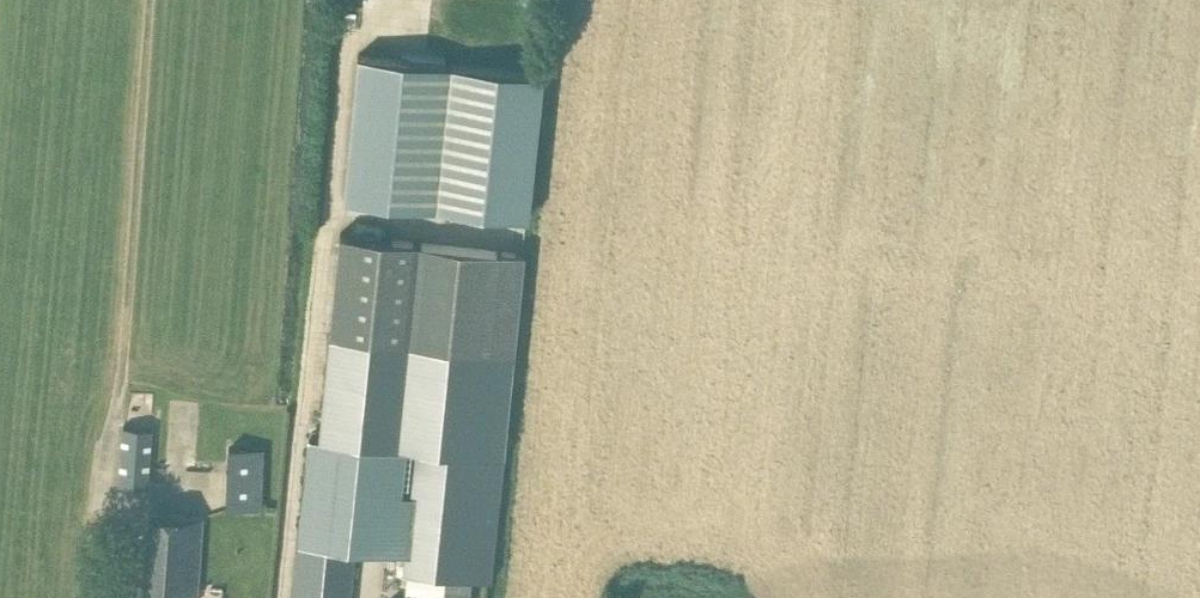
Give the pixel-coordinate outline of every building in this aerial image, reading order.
[(358,55),(344,198),(528,217),(542,73),(358,55)] [(298,541),(355,547),(406,552),(404,572),(408,572),(405,597),(452,597),(452,591),(470,593),(471,579),(483,580),(491,581),(514,353),(524,252),(340,233),(330,334),(320,436),(309,435),(298,541)] [(121,427),(118,484),(149,486),(153,429),(121,427)] [(261,507),(263,449),(228,448),(226,506),(261,507)] [(144,597),(197,597),(202,517),(150,513),(144,597)] [(293,597),(350,597),(355,547),(298,541),(293,597)]
